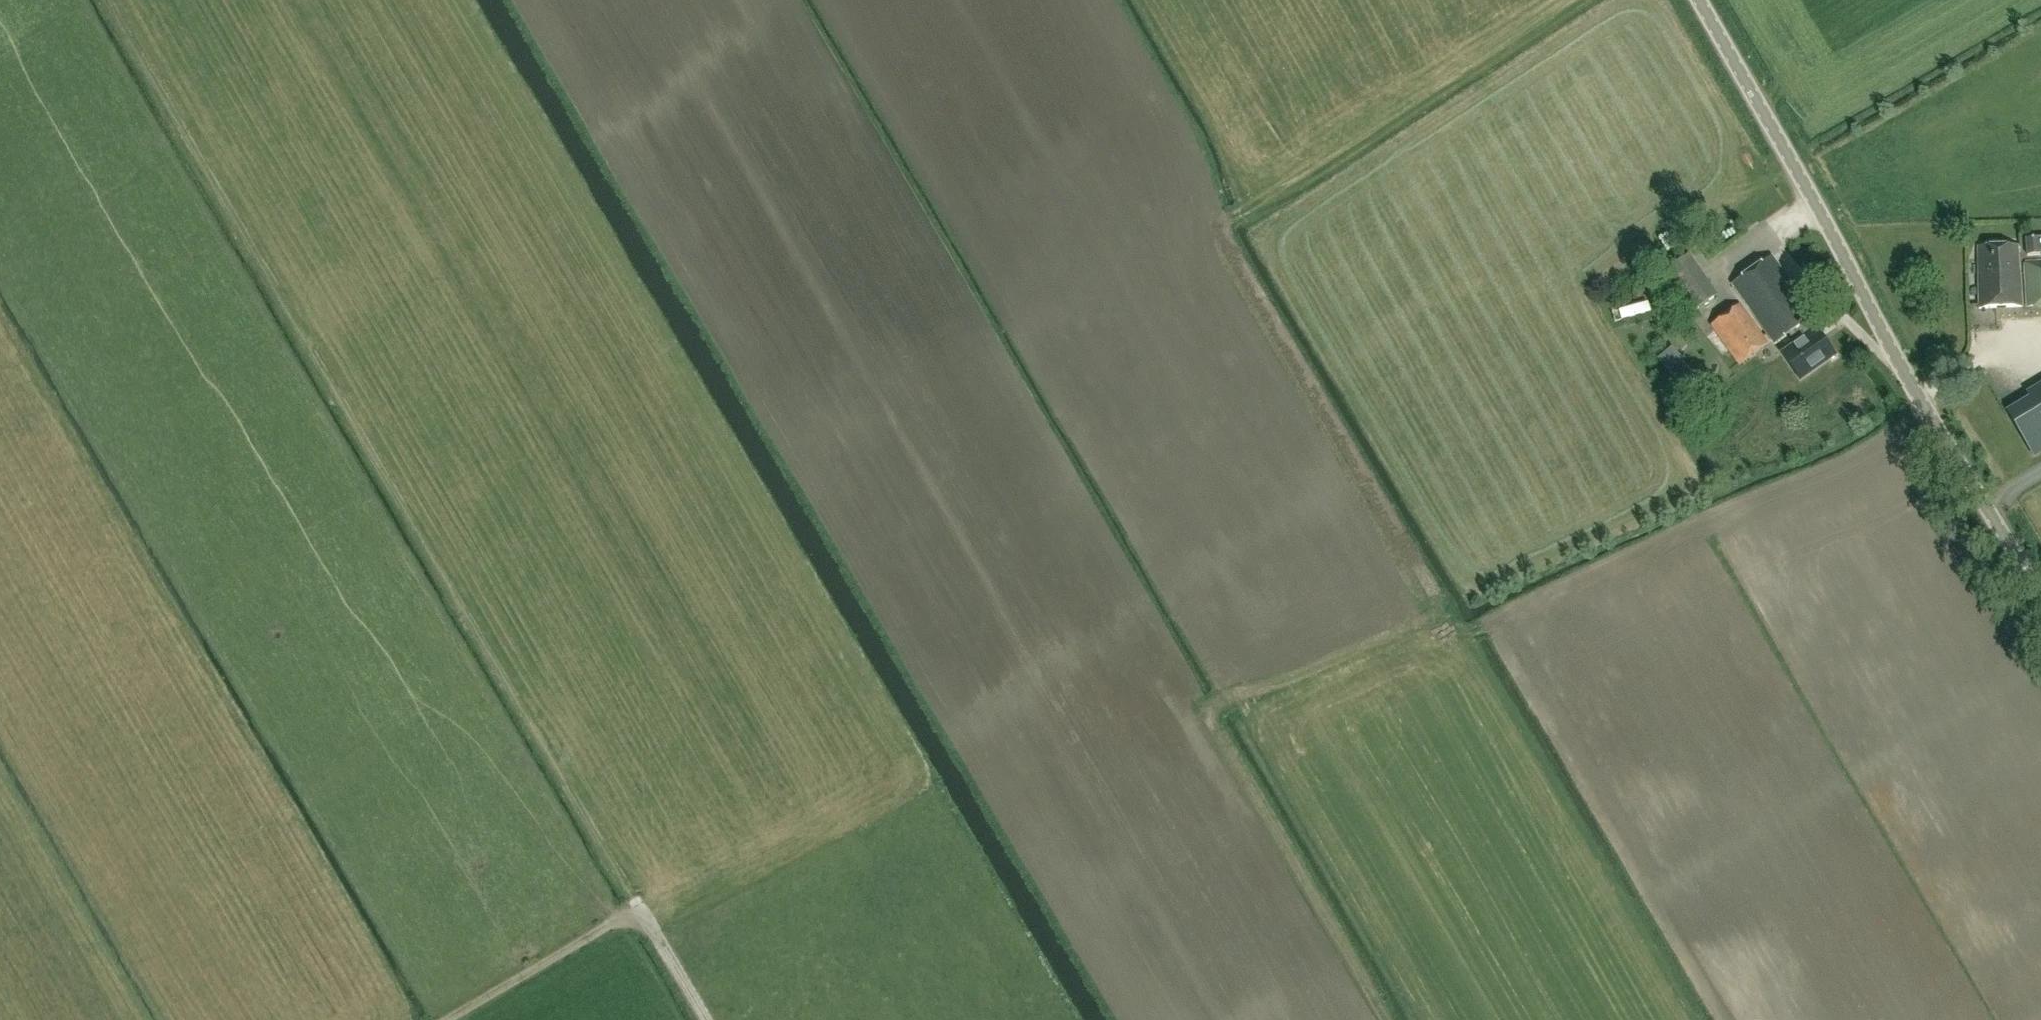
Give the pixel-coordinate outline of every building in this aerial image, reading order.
[(2026,239),(2027,257),(2040,255),(2039,238),(2026,239)] [(2017,245),(1978,246),(1979,309),(2022,307),(2017,245)] [(1718,296),(1690,255),(1662,275),(1690,316),(1718,296)] [(1774,344),(1812,317),(1771,257),(1732,284),(1774,344)] [(2024,263),(2026,307),(2040,306),(2040,262),(2024,263)] [(1644,299),(1612,311),(1617,323),(1649,311),(1644,299)] [(1767,342),(1741,305),(1711,326),(1737,364),(1767,342)] [(1816,330),(1781,355),(1799,381),(1834,356),(1816,330)] [(1684,360),(1672,346),(1658,359),(1669,373),(1684,360)] [(2008,415),(2020,435),(2033,456),(2040,451),(2040,390),(2029,397),(2031,401),(2008,415)]
